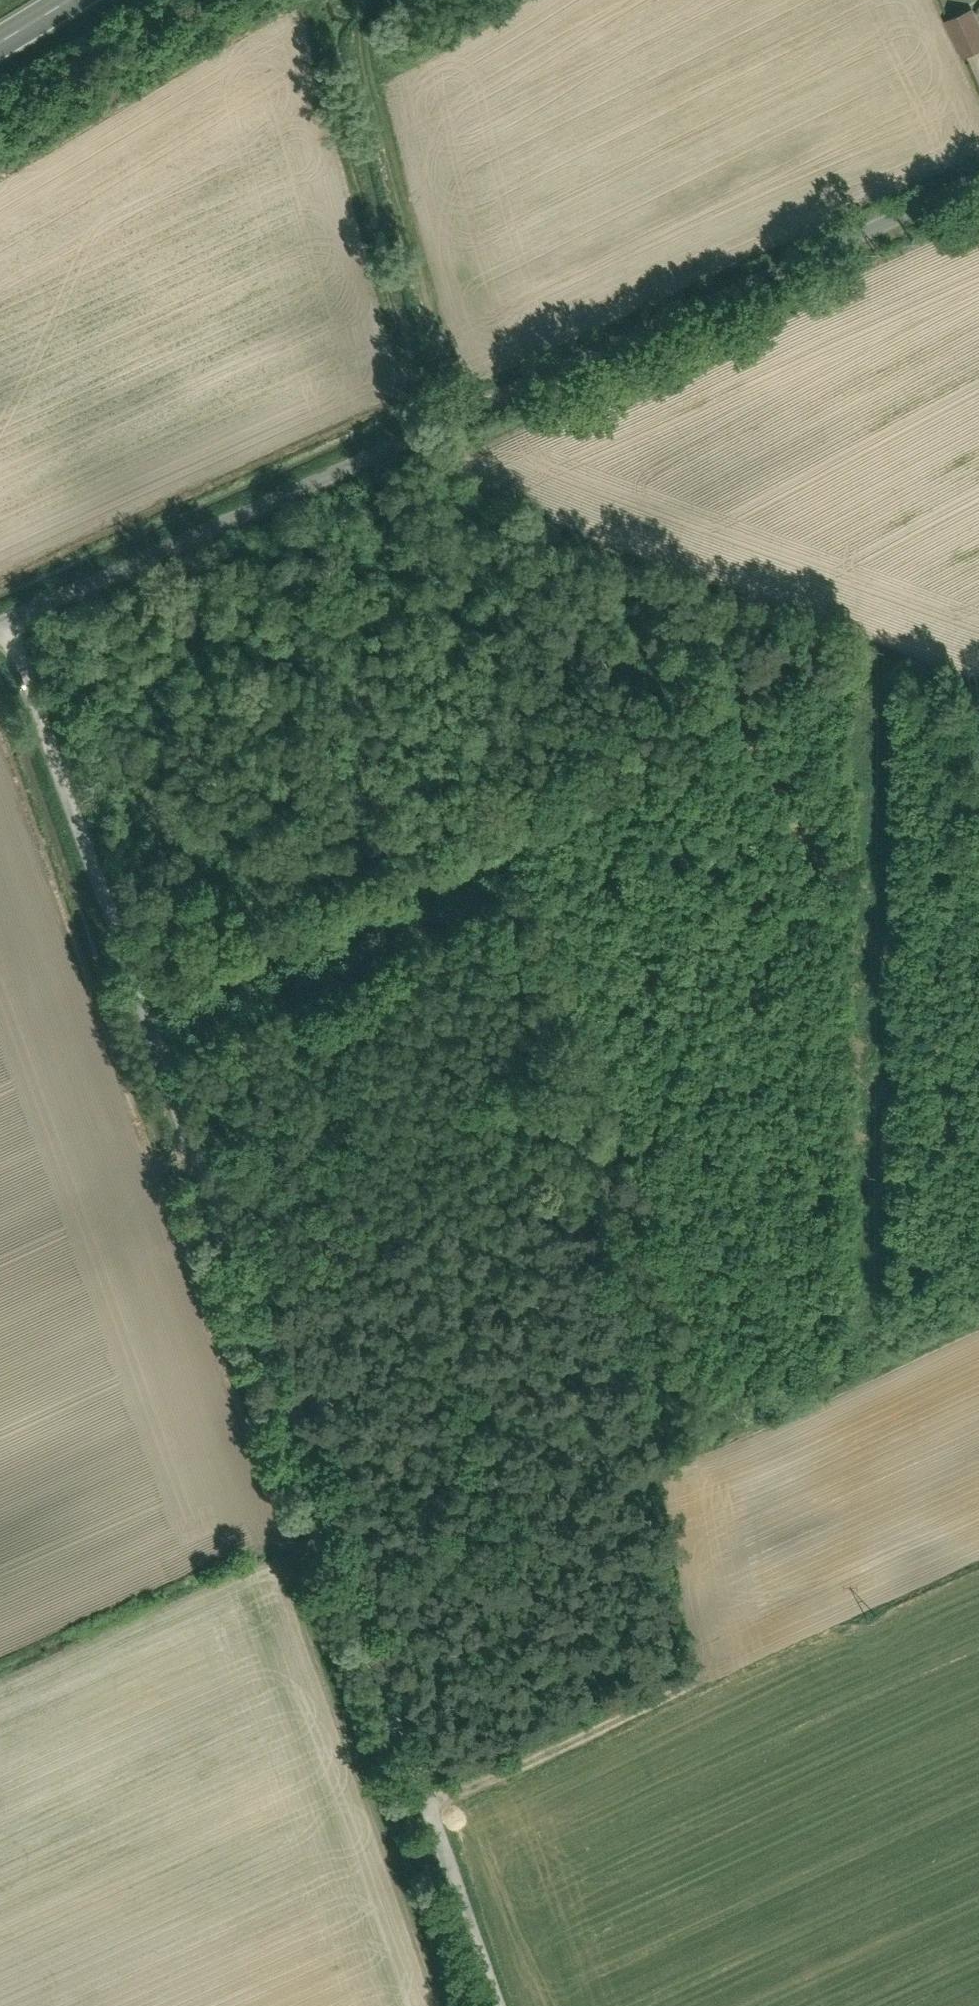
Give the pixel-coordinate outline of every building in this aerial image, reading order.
[(961,54),(978,46),(978,17),(975,7),(946,19),(961,54)]
